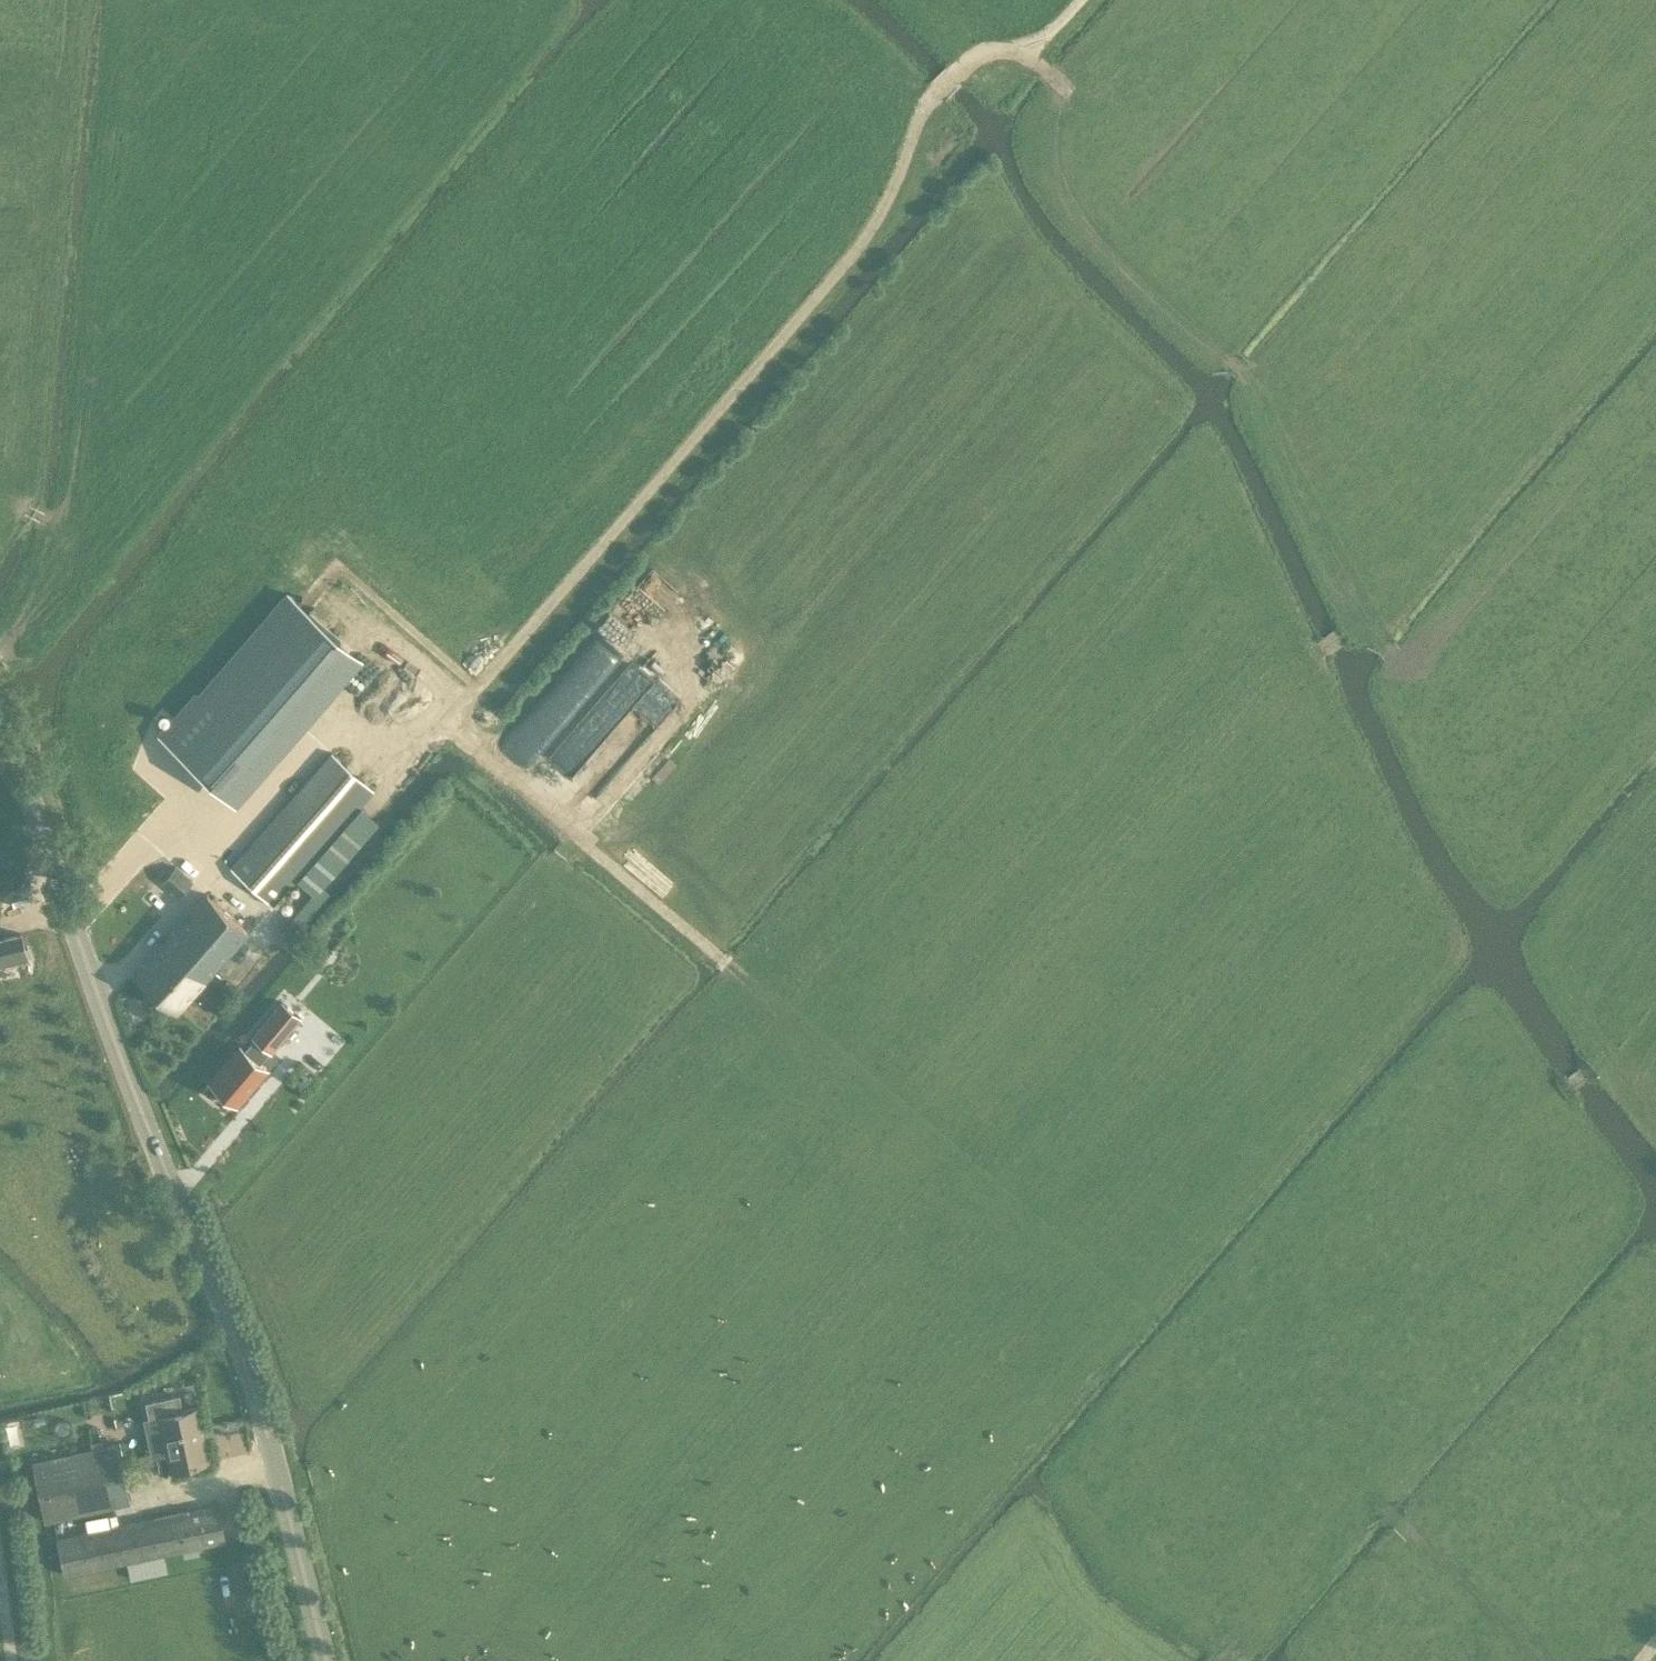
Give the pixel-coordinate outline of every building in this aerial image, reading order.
[(177,717),(161,735),(214,782),(340,638),(297,600),(287,592),(177,717)] [(599,672),(611,677),(623,650),(603,642),(597,656),(605,659),(599,672)] [(509,738),(536,760),(595,689),(600,684),(585,672),(570,690),(558,680),(509,738)] [(665,713),(646,696),(573,776),(592,793),(665,713)] [(272,904),(374,789),(332,752),(231,867),(272,904)] [(161,883),(179,897),(193,879),(175,865),(161,883)] [(207,893),(135,975),(176,1009),(247,929),(207,893)] [(28,959),(21,932),(0,937),(0,966),(28,959)] [(281,1001),(252,1035),(255,1037),(268,1048),(269,1049),(271,1051),(300,1017),(281,1001)] [(240,1046),(210,1081),(237,1103),(246,1091),(250,1094),(260,1082),(256,1079),(266,1068),(259,1061),(269,1049),(255,1037),(245,1050),(240,1046)] [(196,1407),(182,1410),(179,1394),(145,1401),(149,1418),(160,1415),(171,1467),(208,1460),(196,1407)] [(92,1449),(103,1446),(102,1439),(90,1442),(92,1449)] [(44,1520),(129,1501),(117,1443),(92,1449),(32,1462),(44,1520)] [(65,1574),(225,1540),(217,1503),(57,1537),(65,1574)]
